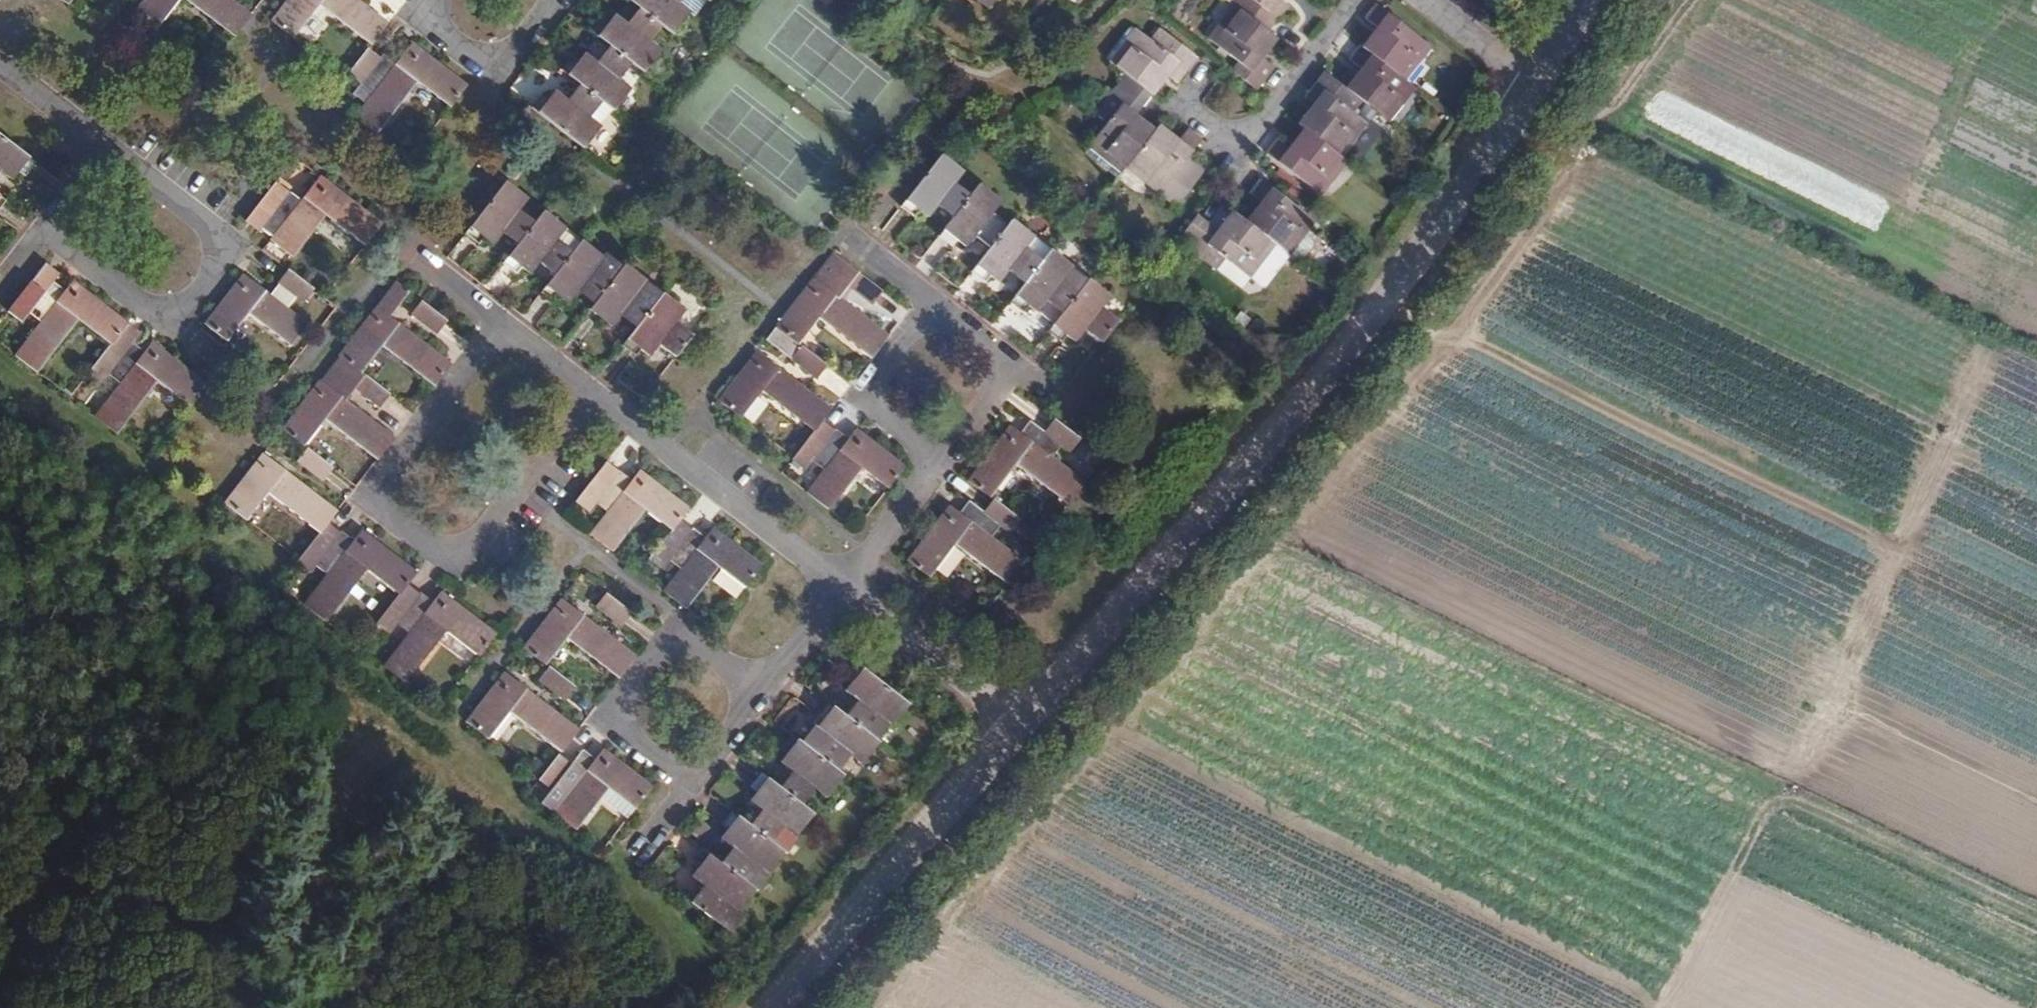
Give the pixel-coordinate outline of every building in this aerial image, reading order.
[(134,12),(156,29),(179,0),(143,0),(134,12)] [(234,37),(251,15),(231,0),(187,0),(234,37)] [(271,20),(293,37),(319,4),(322,0),(287,0),(271,20)] [(319,4),(368,42),(385,20),(359,0),(322,0),(319,4)] [(630,0),(640,8),(660,25),(673,35),(691,13),(678,3),(680,0),(630,0)] [(991,8),(984,3),(982,6),(975,0),(970,0),(987,14),(991,8)] [(975,0),(982,6),(984,3),(991,8),(998,0),(975,0)] [(1234,4),(1241,10),(1268,32),(1289,6),(1283,1),(1282,0),(1229,0),(1234,4)] [(1241,10),(1234,4),(1207,38),(1213,43),(1218,37),(1215,35),(1222,26),(1226,28),(1241,10)] [(1373,35),(1363,47),(1386,66),(1401,48),(1404,50),(1410,43),(1407,41),(1412,35),(1412,34),(1377,6),(1367,18),(1379,28),(1384,32),(1379,38),(1374,34),(1373,35)] [(610,46),(631,63),(643,72),(661,50),(648,40),(660,25),(640,8),(627,24),(616,15),(609,24),(599,37),(610,46)] [(1267,50),(1277,38),(1268,32),(1241,10),(1226,28),(1222,26),(1215,35),(1218,37),(1213,43),(1237,63),(1231,70),(1256,90),(1274,68),(1261,58),(1255,53),(1261,46),(1267,50)] [(591,31),(599,37),(609,24),(602,18),(591,31)] [(1136,42),(1141,36),(1128,26),(1103,58),(1115,67),(1126,53),(1124,51),(1133,40),(1136,42)] [(1378,29),(1374,34),(1379,38),(1384,32),(1379,28),(1378,29)] [(1179,81),(1197,58),(1159,29),(1149,42),(1141,36),(1136,42),(1133,40),(1124,51),(1126,53),(1115,67),(1124,74),(1148,93),(1151,95),(1163,80),(1157,75),(1163,68),(1169,73),(1179,81)] [(1386,66),(1393,71),(1419,39),(1412,34),(1412,35),(1407,41),(1410,43),(1404,50),(1401,48),(1386,66)] [(397,64),(418,80),(448,104),(465,83),(413,42),(396,63),(397,64)] [(1363,47),(1360,45),(1350,58),(1363,68),(1368,72),(1362,80),(1357,76),(1356,76),(1347,89),(1362,101),(1384,118),(1400,97),(1403,100),(1409,93),(1406,90),(1410,85),(1393,71),(1386,66),(1363,47)] [(580,85),(610,109),(613,111),(631,88),(619,79),(631,63),(610,46),(597,62),(584,52),(577,61),(567,74),(580,85)] [(1261,58),(1267,50),(1261,46),(1255,53),(1261,58)] [(355,117),(376,134),(418,80),(397,64),(396,63),(385,54),(381,59),(368,49),(349,74),(361,84),(353,94),(365,103),(355,117)] [(562,70),(567,74),(577,61),(572,57),(562,70)] [(1163,80),(1169,73),(1163,68),(1157,75),(1163,80)] [(1368,72),(1363,68),(1357,76),(1362,80),(1368,72)] [(1347,89),(1326,72),(1306,97),(1314,102),(1320,107),(1314,115),(1307,110),(1297,123),(1304,128),(1336,153),(1351,134),(1355,137),(1361,129),(1357,126),(1363,119),(1353,112),(1362,101),(1347,89)] [(1102,150),(1125,168),(1130,162),(1154,132),(1140,121),(1135,126),(1127,120),(1131,114),(1148,93),(1124,74),(1108,94),(1093,114),(1104,123),(1090,140),(1095,144),(1092,147),(1100,153),(1102,150)] [(574,92),(604,117),(610,109),(580,85),(574,92)] [(1390,123),(1416,89),(1410,85),(1406,90),(1409,93),(1403,100),(1400,97),(1384,118),(1390,123)] [(535,111),(583,149),(600,127),(598,125),(604,117),(574,92),(568,100),(556,91),(550,99),(547,96),(535,111)] [(532,108),(535,111),(547,96),(543,94),(532,108)] [(1320,107),(1314,102),(1308,109),(1307,110),(1314,115),(1320,107)] [(1135,126),(1140,121),(1131,114),(1127,120),(1135,126)] [(1369,124),(1363,119),(1357,126),(1361,129),(1355,137),(1351,134),(1336,153),(1342,158),(1369,124)] [(1169,135),(1158,126),(1154,132),(1130,162),(1147,175),(1144,178),(1152,184),(1154,181),(1162,187),(1175,170),(1177,171),(1188,157),(1202,139),(1188,128),(1178,142),(1173,148),(1164,141),(1169,135)] [(1336,153),(1304,128),(1293,141),(1293,142),(1299,146),(1294,152),(1288,148),(1278,140),(1273,146),(1268,152),(1316,190),(1317,189),(1321,183),(1324,185),(1329,179),(1326,177),(1342,158),(1336,153)] [(1178,142),(1169,135),(1164,141),(1173,148),(1178,142)] [(13,180),(20,171),(25,175),(35,163),(0,136),(0,170),(13,180)] [(1078,156),(1113,184),(1125,168),(1102,150),(1100,153),(1092,147),(1095,144),(1090,140),(1078,156)] [(1299,146),(1293,142),(1289,147),(1288,148),(1294,152),(1299,146)] [(952,220),(970,196),(956,185),(964,174),(941,156),(899,209),(915,221),(921,214),(929,220),(938,209),(952,220)] [(1203,168),(1188,157),(1177,171),(1178,171),(1164,188),(1165,189),(1160,195),(1173,205),(1203,168)] [(1321,194),(1347,162),(1342,158),(1326,177),(1329,179),(1324,185),(1321,183),(1317,189),(1316,190),(1321,194)] [(1130,162),(1125,168),(1157,193),(1162,187),(1154,181),(1152,184),(1144,178),(1147,175),(1130,162)] [(304,198),(326,215),(363,244),(380,223),(321,176),(304,198)] [(1260,203),(1246,221),(1270,240),(1277,245),(1283,249),(1297,232),(1300,235),(1306,227),(1302,224),(1307,218),(1259,180),(1248,194),(1260,203)] [(518,244),(534,223),(517,210),(527,197),(506,181),(465,234),(478,244),(483,238),(491,244),(501,231),(518,244)] [(276,182),(245,221),(259,231),(262,228),(273,237),(271,240),(293,257),(326,215),(304,198),(301,201),(276,182)] [(1002,203),(979,185),(970,196),(952,220),(938,238),(954,251),(960,243),(967,249),(975,238),(990,249),(1008,227),(993,215),(1002,203)] [(582,240),(544,211),(534,223),(518,244),(503,264),(515,274),(521,267),(530,274),(540,262),(556,274),(582,240)] [(1246,221),(1233,211),(1223,225),(1229,230),(1224,235),(1218,231),(1198,214),(1178,240),(1198,256),(1196,258),(1215,273),(1224,261),(1243,276),(1249,269),(1252,271),(1258,264),(1254,261),(1270,240),(1246,221)] [(1313,222),(1307,218),(1302,224),(1306,227),(1300,235),(1297,232),(1283,249),(1299,262),(1311,248),(1310,242),(1302,236),(1313,222)] [(1013,221),(1008,227),(990,249),(971,274),(986,286),(991,280),(998,285),(1008,273),(1025,285),(1042,263),(1026,250),(1035,238),(1013,221)] [(1229,230),(1223,225),(1218,231),(1224,235),(1229,230)] [(602,256),(582,240),(556,274),(541,293),(555,304),(560,297),(568,303),(577,291),(594,304),(624,266),(605,252),(602,256)] [(1277,245),(1270,240),(1254,261),(1258,264),(1252,271),(1249,269),(1243,276),(1250,280),(1277,245)] [(1042,263),(1025,285),(1010,304),(1025,316),(1030,309),(1037,315),(1047,303),(1063,315),(1089,281),(1051,252),(1042,263)] [(833,254),(812,281),(810,283),(885,341),(887,337),(838,299),(848,286),(873,305),(883,292),(845,263),(840,259),(833,254)] [(626,263),(624,266),(594,304),(585,316),(597,326),(602,320),(611,327),(621,314),(638,327),(664,293),(665,291),(648,278),(647,280),(626,263)] [(59,274),(46,264),(9,311),(22,322),(26,317),(30,312),(42,321),(57,303),(62,295),(50,285),(53,281),(59,274)] [(314,290),(289,271),(270,295),(265,292),(249,312),(291,345),(307,324),(287,308),(297,297),(304,303),(314,290)] [(249,312),(265,292),(243,274),(241,277),(205,323),(227,340),(249,312)] [(1090,280),(1089,281),(1063,315),(1048,334),(1065,347),(1070,340),(1076,345),(1085,332),(1101,344),(1118,322),(1103,310),(1113,297),(1090,280)] [(66,291),(53,281),(50,285),(62,295),(66,291)] [(66,291),(62,295),(57,303),(79,320),(111,344),(128,322),(74,281),(66,291)] [(393,313),(410,292),(397,282),(339,355),(361,372),(382,345),(399,324),(390,317),(384,312),(387,308),(393,313)] [(885,341),(810,283),(776,327),(798,344),(819,318),(871,358),(885,341)] [(664,293),(638,327),(623,346),(635,355),(640,349),(649,356),(659,345),(676,358),(693,335),(676,322),(685,309),(664,293)] [(447,321),(422,301),(412,314),(437,334),(447,321)] [(38,372),(79,320),(57,303),(42,321),(38,326),(16,355),(38,372)] [(390,317),(393,313),(387,308),(384,312),(390,317)] [(38,326),(42,321),(30,312),(26,317),(38,326)] [(109,373),(121,358),(130,347),(133,342),(141,332),(128,322),(111,344),(108,348),(88,373),(101,383),(105,378),(109,373)] [(427,346),(399,324),(382,345),(434,386),(451,365),(427,346)] [(791,360),(816,379),(826,366),(801,347),(798,344),(776,327),(766,340),(791,360)] [(142,356),(146,352),(133,342),(130,347),(142,356)] [(191,406),(208,384),(175,359),(153,342),(146,352),(142,356),(136,364),(158,381),(191,406)] [(136,364),(142,356),(130,347),(121,358),(109,373),(121,383),(136,364)] [(779,369),(757,352),(719,401),(740,418),(762,390),(779,369)] [(361,372),(339,355),(282,428),(304,446),(325,418),(342,397),(346,401),(356,388),(380,407),(390,395),(361,372)] [(95,417),(117,434),(158,381),(136,364),(121,383),(118,388),(95,417)] [(831,410),(779,369),(762,390),(814,431),(822,421),(831,410)] [(105,378),(118,388),(121,383),(109,373),(105,378)] [(342,397),(325,418),(378,459),(394,438),(346,401),(342,397)] [(1080,439),(1055,420),(1045,433),(1061,445),(1065,449),(1070,452),(1080,439)] [(834,430),(822,421),(814,431),(793,458),(792,460),(805,470),(809,465),(812,460),(824,470),(839,450),(845,443),(832,432),(834,430)] [(1029,421),(1020,433),(1025,437),(1034,425),(1029,421)] [(1010,425),(1000,437),(1076,494),(1085,482),(1056,461),(1051,457),(1025,437),(1020,433),(1010,425)] [(1034,425),(1025,437),(1051,457),(1061,445),(1045,433),(1034,425)] [(845,443),(849,438),(836,427),(834,430),(832,432),(845,443)] [(906,467),(856,429),(849,438),(845,443),(839,450),(861,467),(889,489),(906,467)] [(1076,494),(1000,437),(968,480),(991,497),(1016,464),(1068,504),(1076,494)] [(1074,454),(1095,470),(1104,457),(1083,441),(1074,454)] [(1065,449),(1061,445),(1051,457),(1056,461),(1065,449)] [(333,468),(307,448),(297,461),(323,481),(333,468)] [(821,474),(806,492),(828,510),(861,467),(839,450),(824,470),(821,474)] [(285,470),(263,453),(225,502),(247,519),(268,492),(285,470)] [(812,460),(809,465),(821,474),(824,470),(812,460)] [(623,492),(629,486),(616,476),(620,470),(607,461),(589,485),(576,501),(590,512),(593,507),(597,503),(608,511),(623,492)] [(337,511),(285,470),(268,492),(320,532),(328,522),(337,511)] [(629,486),(633,481),(620,470),(616,476),(629,486)] [(680,520),(689,508),(640,471),(633,481),(629,486),(623,492),(645,509),(672,530),(680,520)] [(590,535),(612,551),(645,509),(623,492),(608,511),(605,516),(590,535)] [(968,500),(958,512),(964,517),(974,504),(968,500)] [(1019,519),(994,500),(984,512),(1000,524),(1005,528),(1010,531),(1013,528),(1019,519)] [(605,516),(608,511),(597,503),(593,507),(605,516)] [(974,504),(964,517),(971,522),(991,537),(1000,524),(984,512),(974,504)] [(943,513),(907,560),(927,576),(929,577),(955,544),(971,522),(964,517),(958,512),(949,505),(943,513)] [(1037,546),(1043,538),(1019,519),(1013,528),(1037,546)] [(692,529),(680,520),(672,530),(650,558),(662,568),(666,564),(670,559),(681,568),(697,549),(702,542),(689,532),(692,529)] [(340,532),(328,522),(320,532),(298,560),(298,561),(311,571),(315,565),(327,575),(304,605),(325,622),(367,569),(345,552),(350,544),(338,535),(340,532)] [(1007,584),(1024,563),(995,541),(991,537),(971,522),(955,544),(1007,584)] [(995,541),(1005,528),(1000,524),(991,537),(995,541)] [(702,542),(707,536),(694,526),(692,529),(689,532),(702,542)] [(746,587),(763,566),(713,528),(707,536),(702,542),(697,549),(719,566),(746,587)] [(342,530),(340,532),(338,535),(350,544),(354,539),(342,530)] [(354,539),(350,544),(345,552),(367,569),(399,594),(408,584),(417,572),(362,530),(354,539)] [(682,605),(686,609),(719,566),(697,549),(681,568),(678,573),(664,591),(682,605)] [(666,564),(678,573),(681,568),(670,559),(666,564)] [(419,593),(408,584),(399,594),(377,623),(390,633),(394,628),(397,623),(410,633),(425,613),(431,606),(417,596),(419,593)] [(431,606),(435,601),(422,590),(419,593),(417,596),(431,606)] [(479,656),(496,634),(442,592),(435,601),(431,606),(425,613),(447,630),(479,656)] [(631,612),(606,594),(596,606),(621,625),(631,612)] [(584,616),(562,599),(524,648),(545,664),(567,637),(584,616)] [(384,666),(405,683),(447,630),(425,613),(410,633),(406,637),(384,666)] [(636,657),(584,616),(567,637),(619,678),(636,657)] [(394,628),(406,637),(410,633),(397,623),(394,628)] [(859,700),(845,717),(877,741),(889,725),(891,727),(909,705),(856,664),(846,677),(852,682),(846,690),(859,700)] [(574,687),(549,667),(539,679),(565,699),(574,687)] [(527,689),(505,673),(467,722),(489,739),(510,711),(527,689)] [(579,730),(527,689),(510,711),(562,752),(579,730)] [(845,717),(826,702),(817,714),(824,720),(816,729),(814,728),(802,743),(837,771),(851,754),(863,763),(879,743),(877,741),(845,717)] [(824,720),(817,714),(809,724),(814,728),(816,729),(824,720)] [(843,776),(837,771),(802,743),(791,735),(781,748),(787,753),(781,761),(793,770),(779,788),(801,805),(815,787),(827,796),(843,776)] [(541,779),(540,781),(552,790),(542,803),(576,830),(601,797),(609,788),(636,809),(653,787),(603,749),(596,758),(592,763),(580,754),(572,765),(559,755),(541,779)] [(592,763),(596,758),(584,749),(580,754),(592,763)] [(813,814),(801,805),(779,788),(761,774),(752,786),(758,791),(751,799),(763,808),(750,826),(771,842),(784,825),(797,835),(813,814)] [(636,809),(609,788),(601,797),(629,818),(636,809)] [(771,842),(750,826),(732,812),(722,824),(728,829),(722,837),(734,847),(720,864),(742,881),(754,890),(756,892),(770,874),(768,872),(784,852),(771,842)] [(754,890),(742,881),(720,864),(702,850),(693,862),(699,867),(693,875),(705,884),(691,903),(730,933),(745,914),(739,909),(754,890)]
